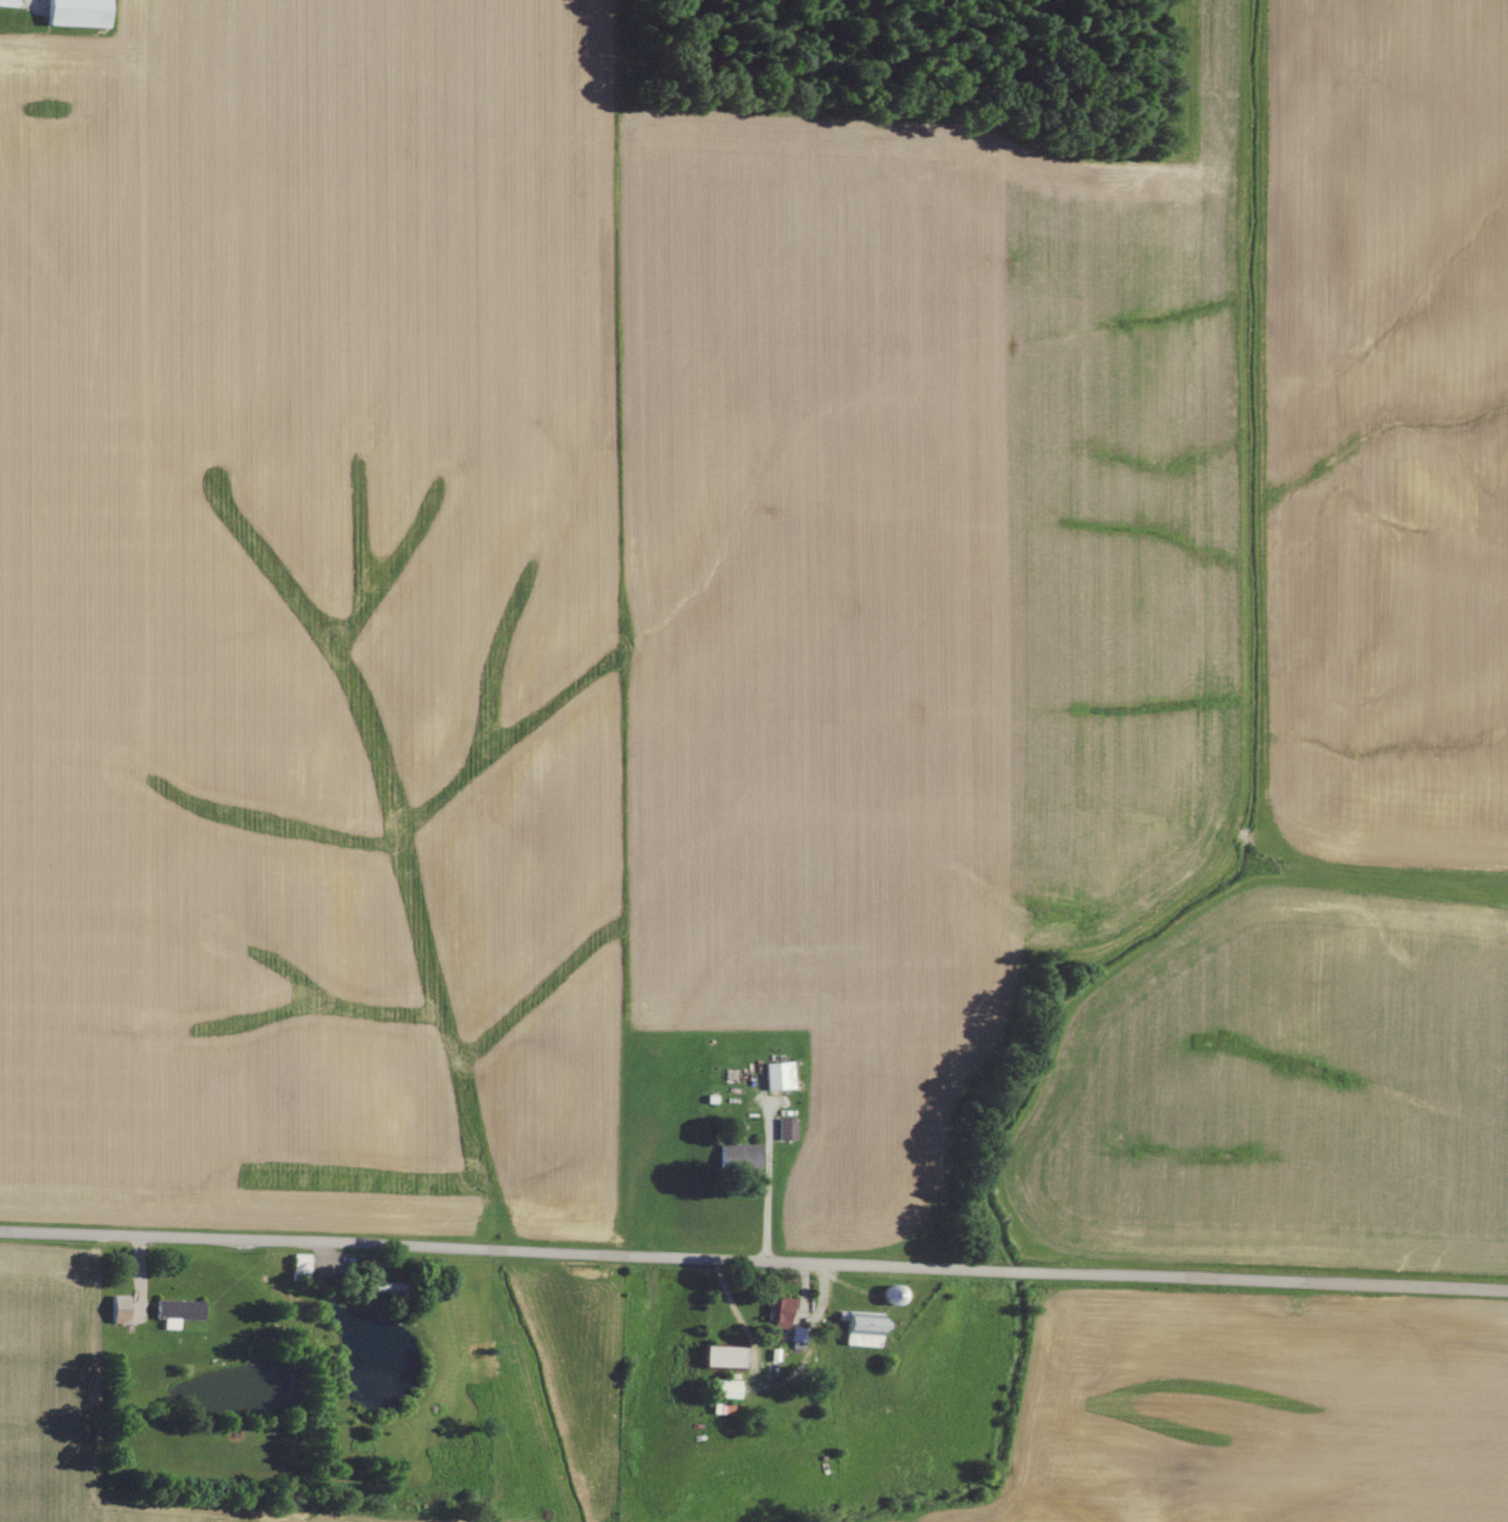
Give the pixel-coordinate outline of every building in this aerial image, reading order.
[(107,28),(108,0),(47,0),(46,27),(107,28)] [(765,1064),(767,1091),(794,1089),(792,1063),(765,1064)] [(778,1140),(795,1141),(796,1119),(779,1119),(778,1140)] [(761,1146),(735,1146),(736,1170),(761,1169),(761,1146)] [(308,1282),(310,1255),(293,1255),(292,1281),(308,1282)] [(901,1286),(883,1286),(883,1305),(902,1305),(901,1286)] [(767,1322),(774,1322),(773,1330),(791,1331),(793,1300),(768,1299),(767,1322)] [(200,1320),(201,1301),(155,1300),(155,1318),(162,1318),(162,1330),(177,1330),(178,1320),(200,1320)] [(879,1348),(880,1314),(845,1312),(844,1347),(879,1348)] [(806,1329),(793,1328),(790,1352),(803,1354),(806,1329)] [(703,1367),(744,1368),(744,1348),(704,1347),(703,1367)] [(716,1398),(738,1399),(739,1381),(717,1380),(716,1398)]
